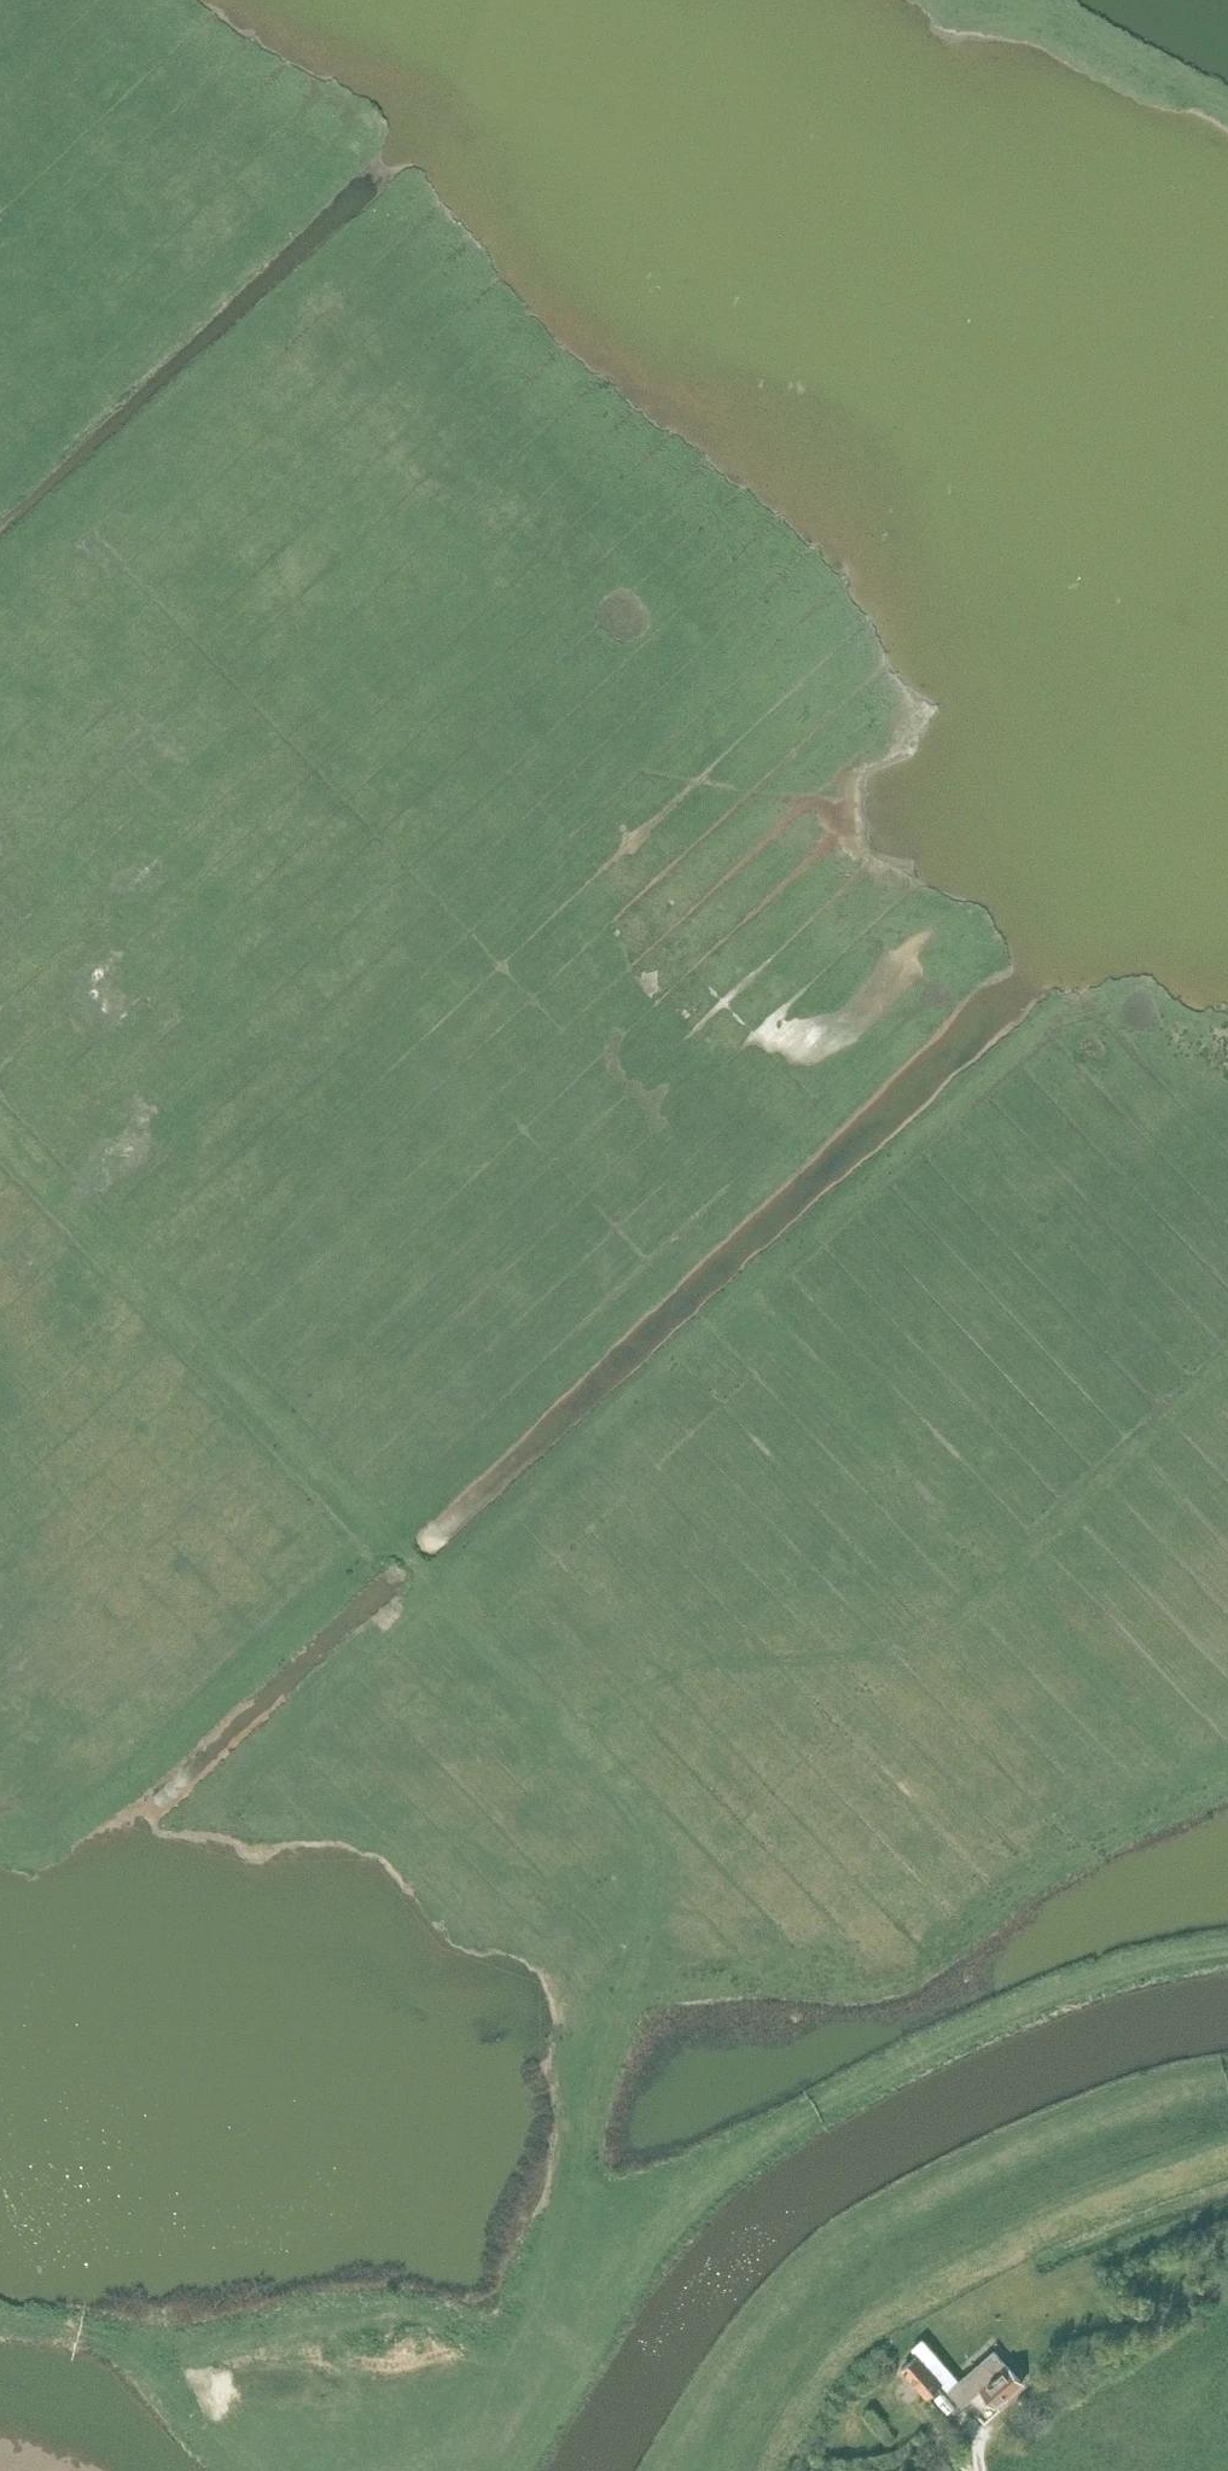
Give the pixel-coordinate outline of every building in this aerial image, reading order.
[(943,2382),(953,2393),(963,2384),(923,2337),(912,2347),(917,2354),(901,2369),(926,2398),(943,2382)] [(996,2354),(963,2384),(953,2393),(962,2403),(980,2387),(997,2405),(1022,2382),(996,2354)]
